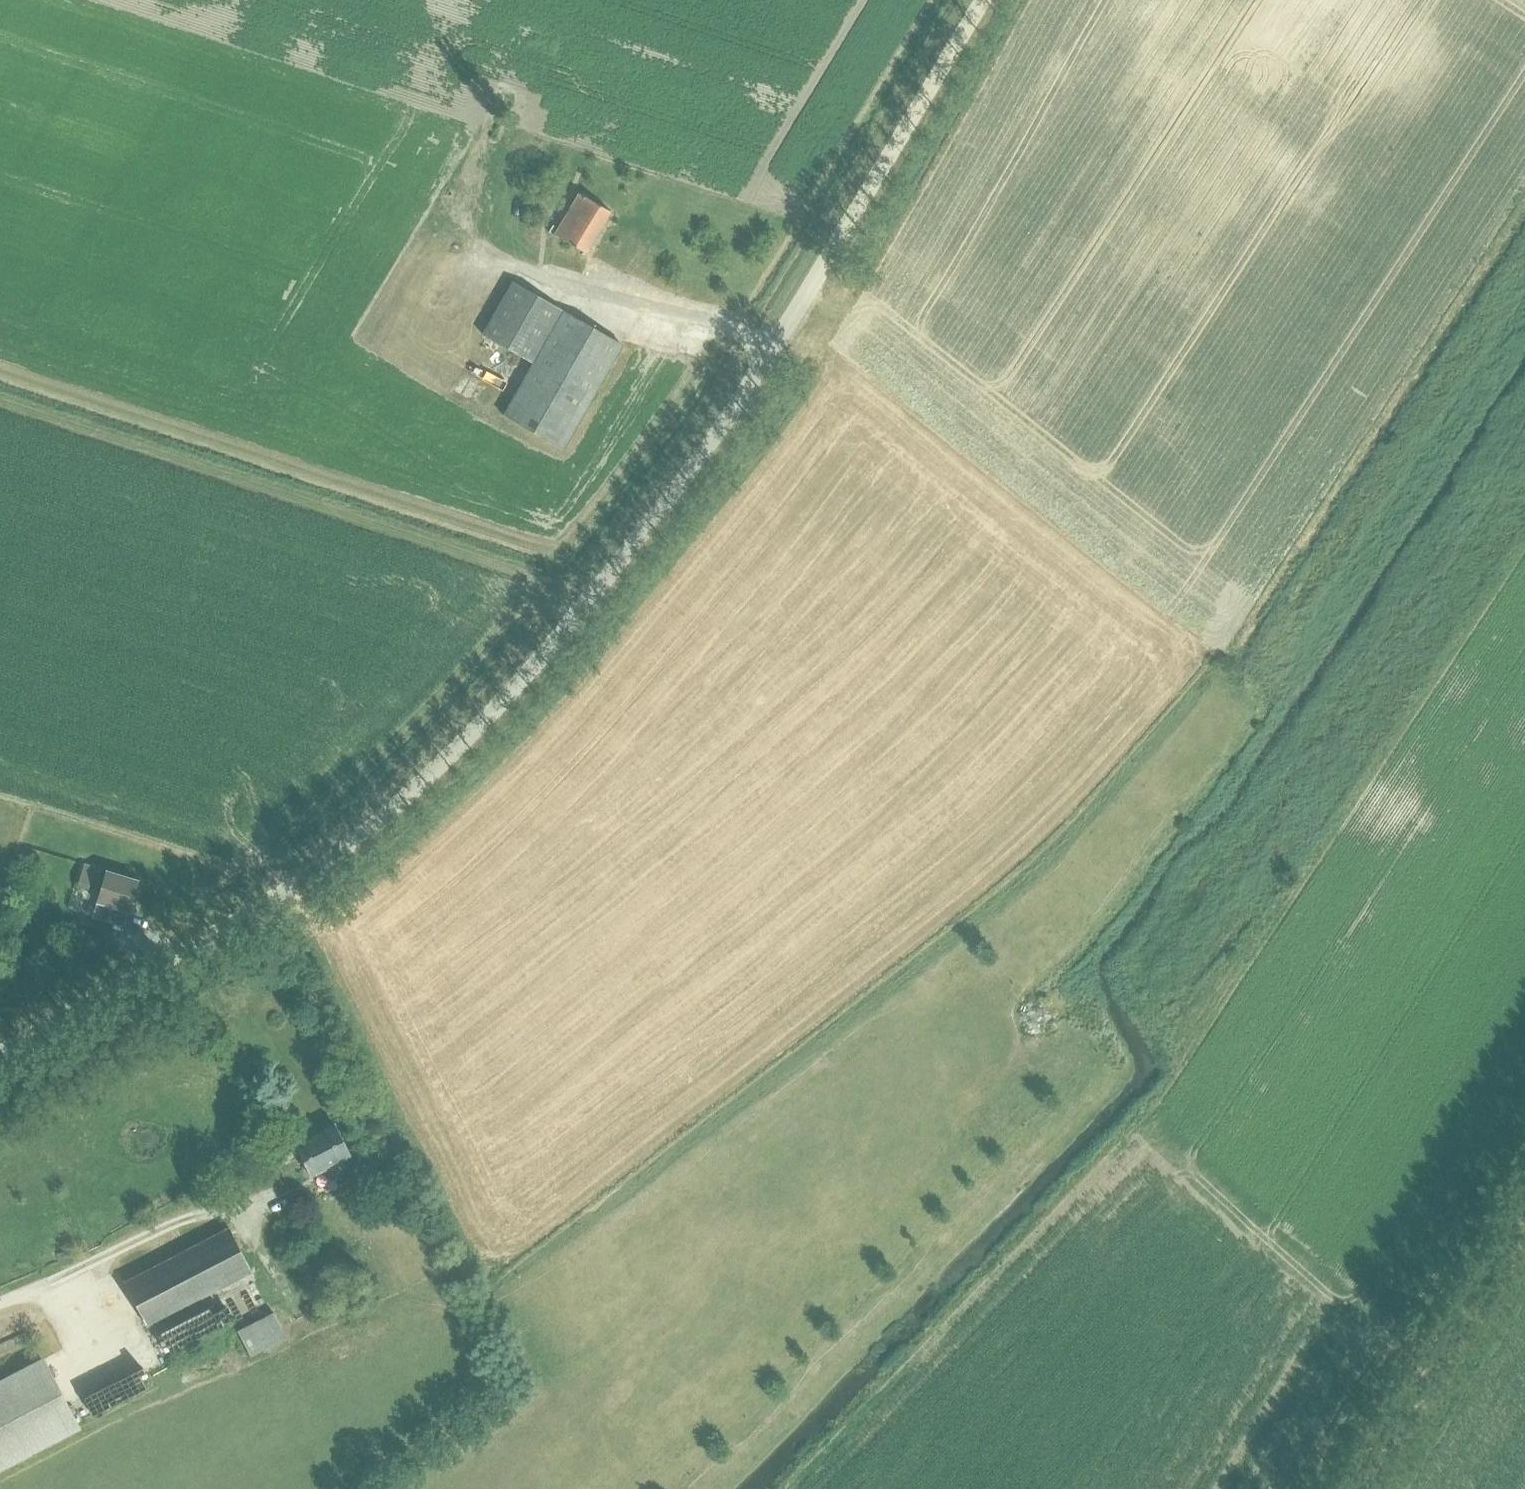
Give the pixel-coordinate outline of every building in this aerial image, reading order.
[(549,232),(586,253),(610,211),(579,193),(558,228),(553,225),(549,232)] [(483,335),(533,364),(504,416),(563,449),(621,344),(513,283),(483,335)] [(138,880),(85,864),(79,885),(100,891),(97,902),(93,917),(123,926),(128,911),(129,912),(138,880)] [(295,1145),(311,1176),(352,1155),(336,1124),(295,1145)] [(124,1281),(147,1325),(252,1270),(229,1227),(124,1281)] [(169,1317),(181,1340),(235,1312),(224,1290),(169,1317)] [(237,1331),(251,1356),(287,1336),(273,1311),(237,1331)] [(79,1429),(42,1359),(0,1381),(0,1470),(79,1429)] [(95,1392),(101,1407),(116,1401),(111,1386),(95,1392)]
